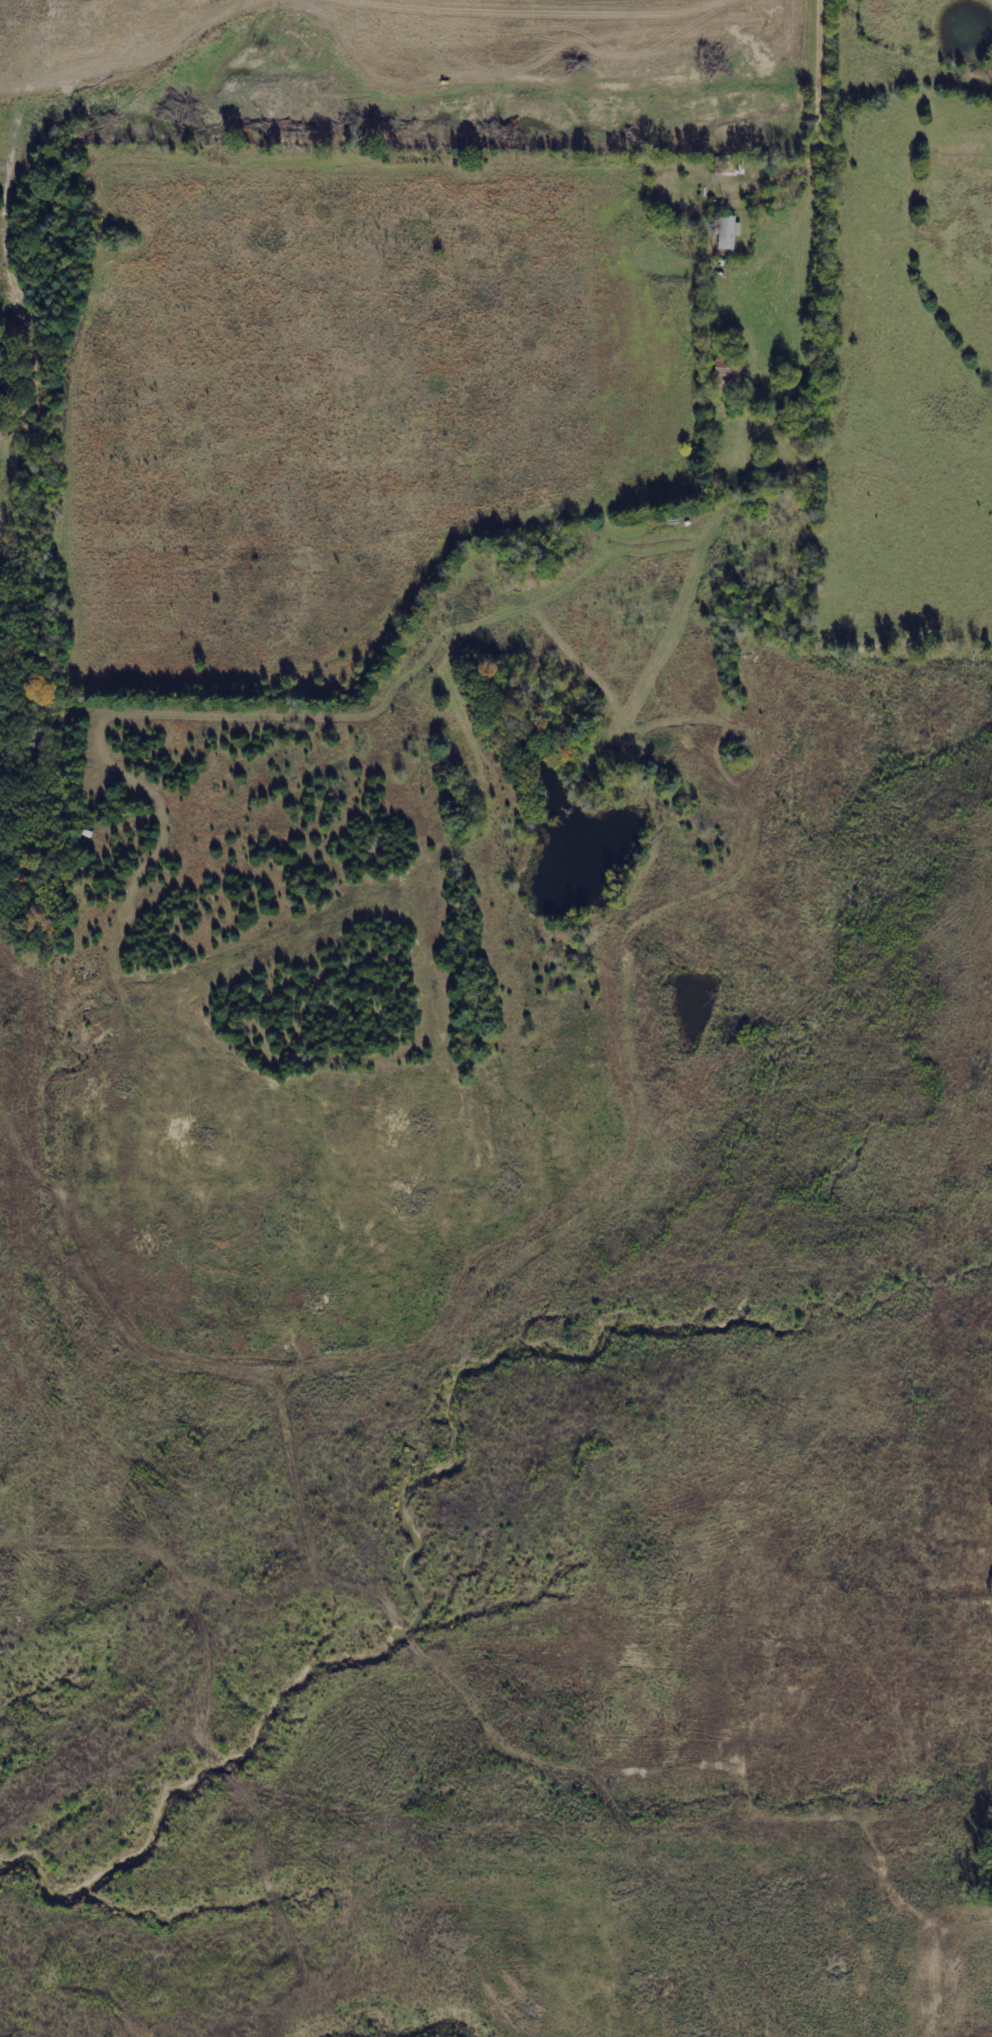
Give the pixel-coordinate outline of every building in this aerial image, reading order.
[(739,217),(722,216),(721,250),(738,250),(739,217)]
